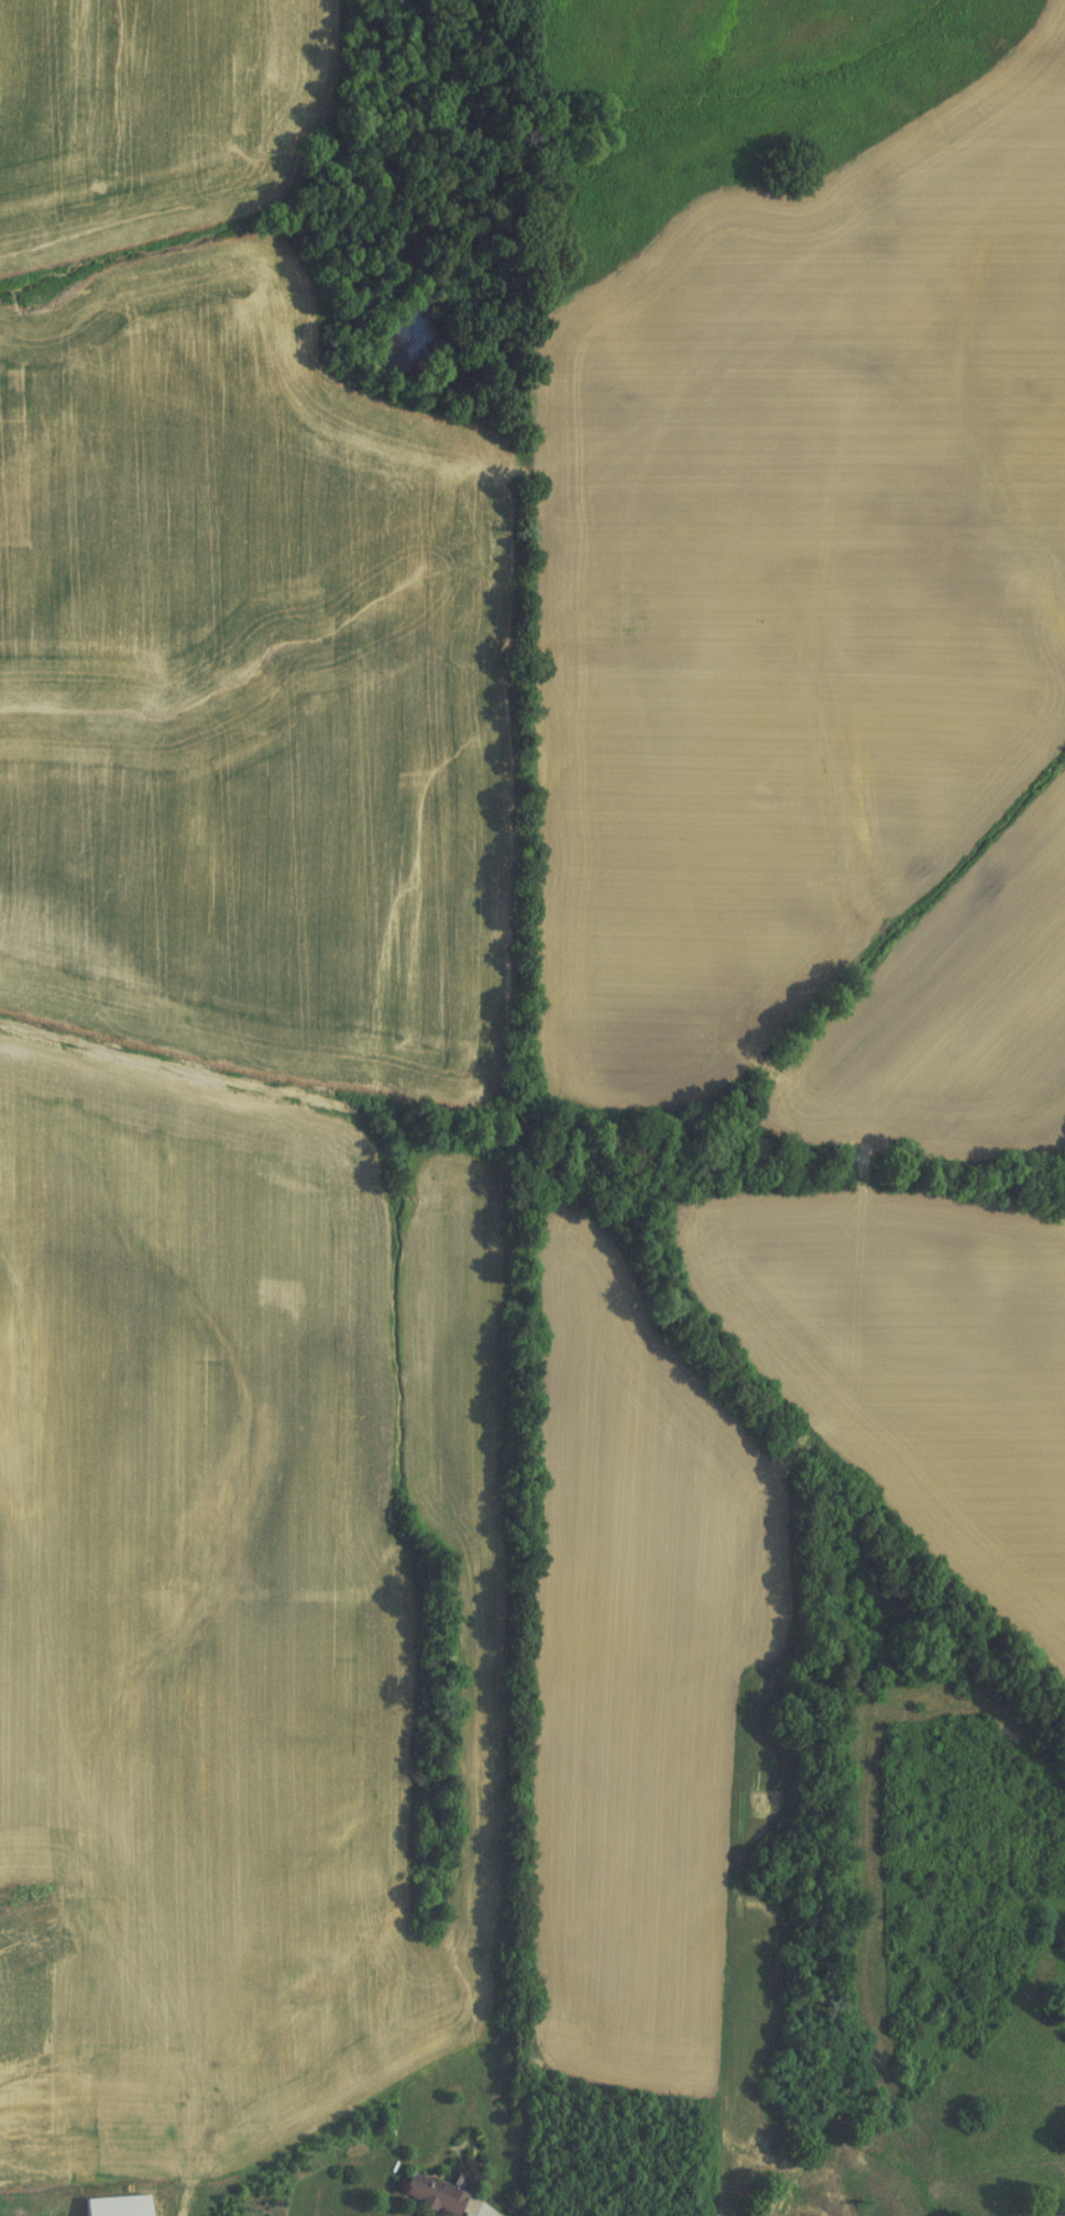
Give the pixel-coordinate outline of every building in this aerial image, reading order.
[(405,2171),(395,2194),(444,2215),(452,2215),(461,2196),(405,2171)] [(78,2215),(142,2215),(141,2197),(77,2200),(78,2215)]
